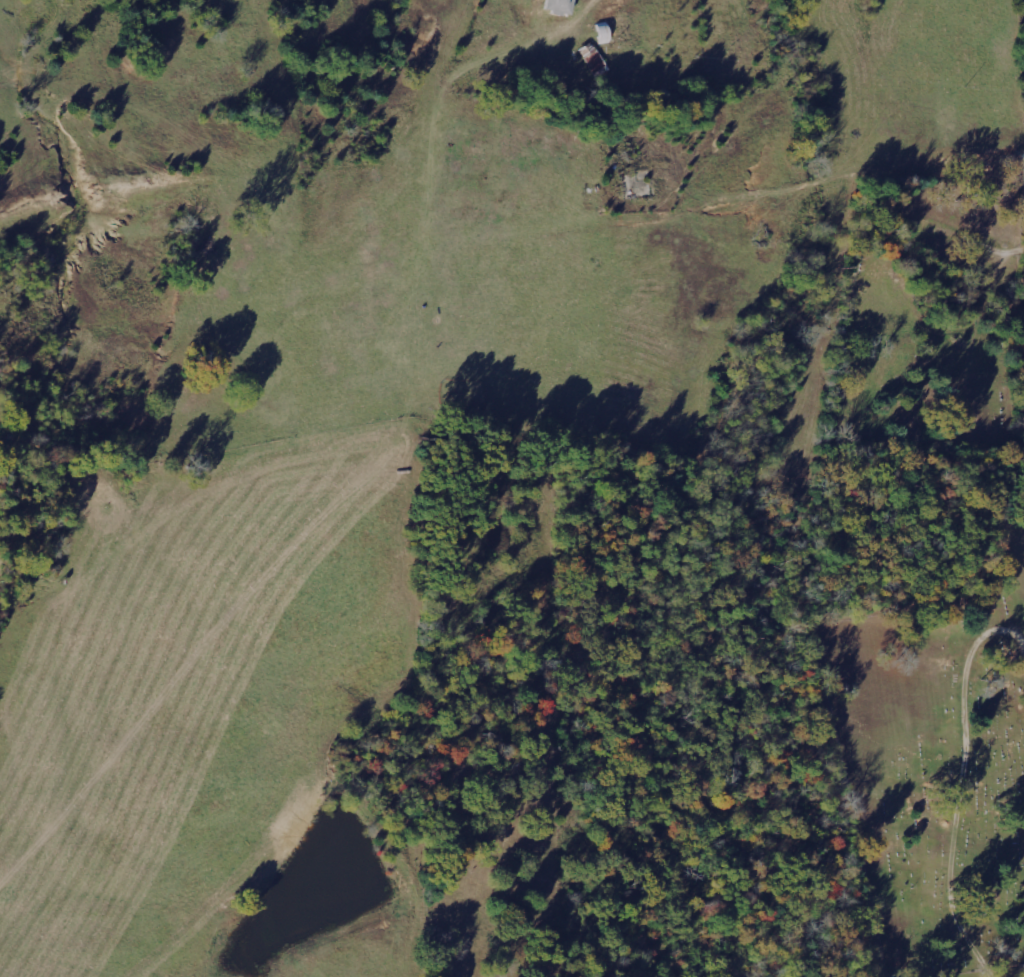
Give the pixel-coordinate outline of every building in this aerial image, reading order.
[(545,10),(572,14),(574,0),(546,0),(545,10)] [(608,67),(591,41),(578,49),(595,75),(608,67)]
